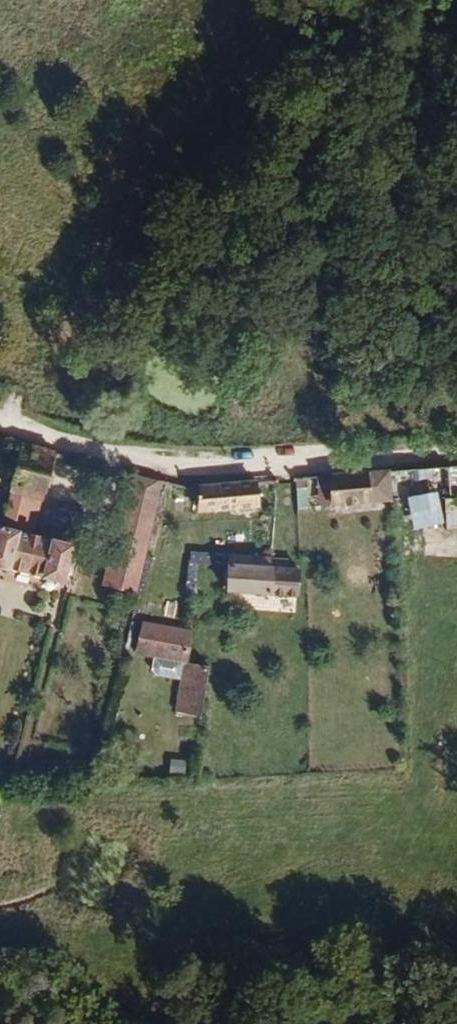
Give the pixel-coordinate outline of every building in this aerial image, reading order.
[(33,496),(42,457),(13,450),(4,489),(33,496)] [(381,470),(383,501),(456,494),(456,464),(381,470)] [(383,501),(381,470),(309,477),(310,503),(324,502),(327,506),(383,501)] [(125,593),(155,480),(125,473),(96,586),(125,593)] [(253,508),(251,482),(185,485),(187,511),(253,508)] [(456,531),(456,499),(447,499),(448,531),(456,531)] [(7,528),(12,503),(0,500),(0,572),(51,584),(61,541),(7,528)] [(215,565),(216,550),(192,549),(192,564),(215,565)] [(289,595),(291,569),(219,564),(217,590),(289,595)] [(128,653),(179,661),(181,642),(183,629),(132,622),(128,653)] [(195,720),(203,665),(179,661),(170,717),(195,720)] [(172,748),(171,772),(186,773),(187,749),(172,748)]
